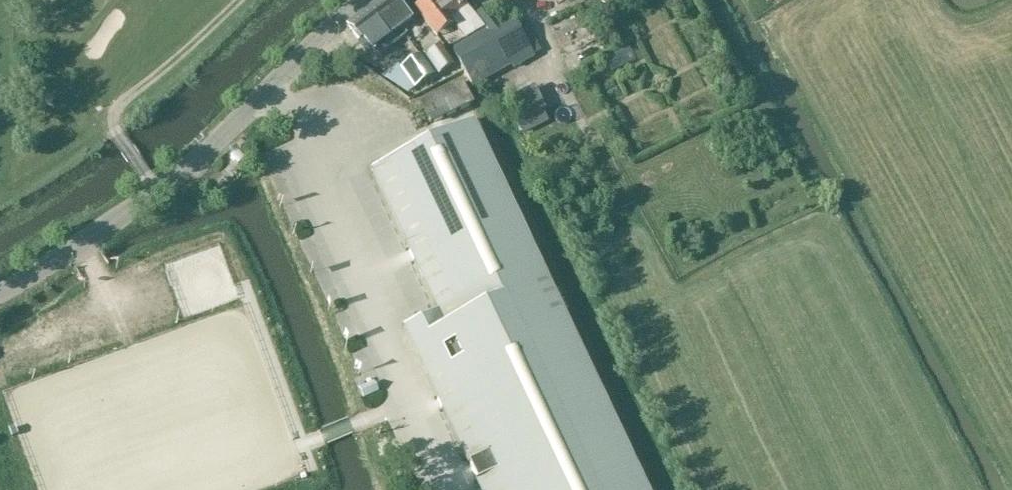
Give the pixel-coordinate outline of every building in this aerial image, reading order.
[(404,13),(404,12),(395,0),(382,0),(373,7),(385,24),(377,30),(383,37),(386,35),(389,38),(411,22),(404,13)] [(454,25),(465,41),(484,30),(468,9),(461,0),(426,0),(414,9),(436,38),(454,25)] [(371,51),(389,38),(386,35),(383,37),(377,30),(385,24),(373,7),(348,26),(360,43),(363,41),(371,51)] [(515,70),(533,59),(525,45),(511,19),(499,25),(486,9),(475,17),(484,29),(487,33),(453,52),(469,82),(472,86),(511,63),(515,70)] [(438,76),(454,65),(441,48),(426,59),(438,76)] [(414,91),(435,76),(420,56),(400,70),(414,91)] [(430,125),(472,105),(463,84),(421,104),(430,125)] [(543,112),(517,127),(523,138),(549,123),(543,112)] [(371,170),(442,321),(425,329),(429,337),(412,345),(480,489),(646,489),(473,122),(371,170)] [(353,387),(357,399),(375,393),(371,381),(353,387)]
